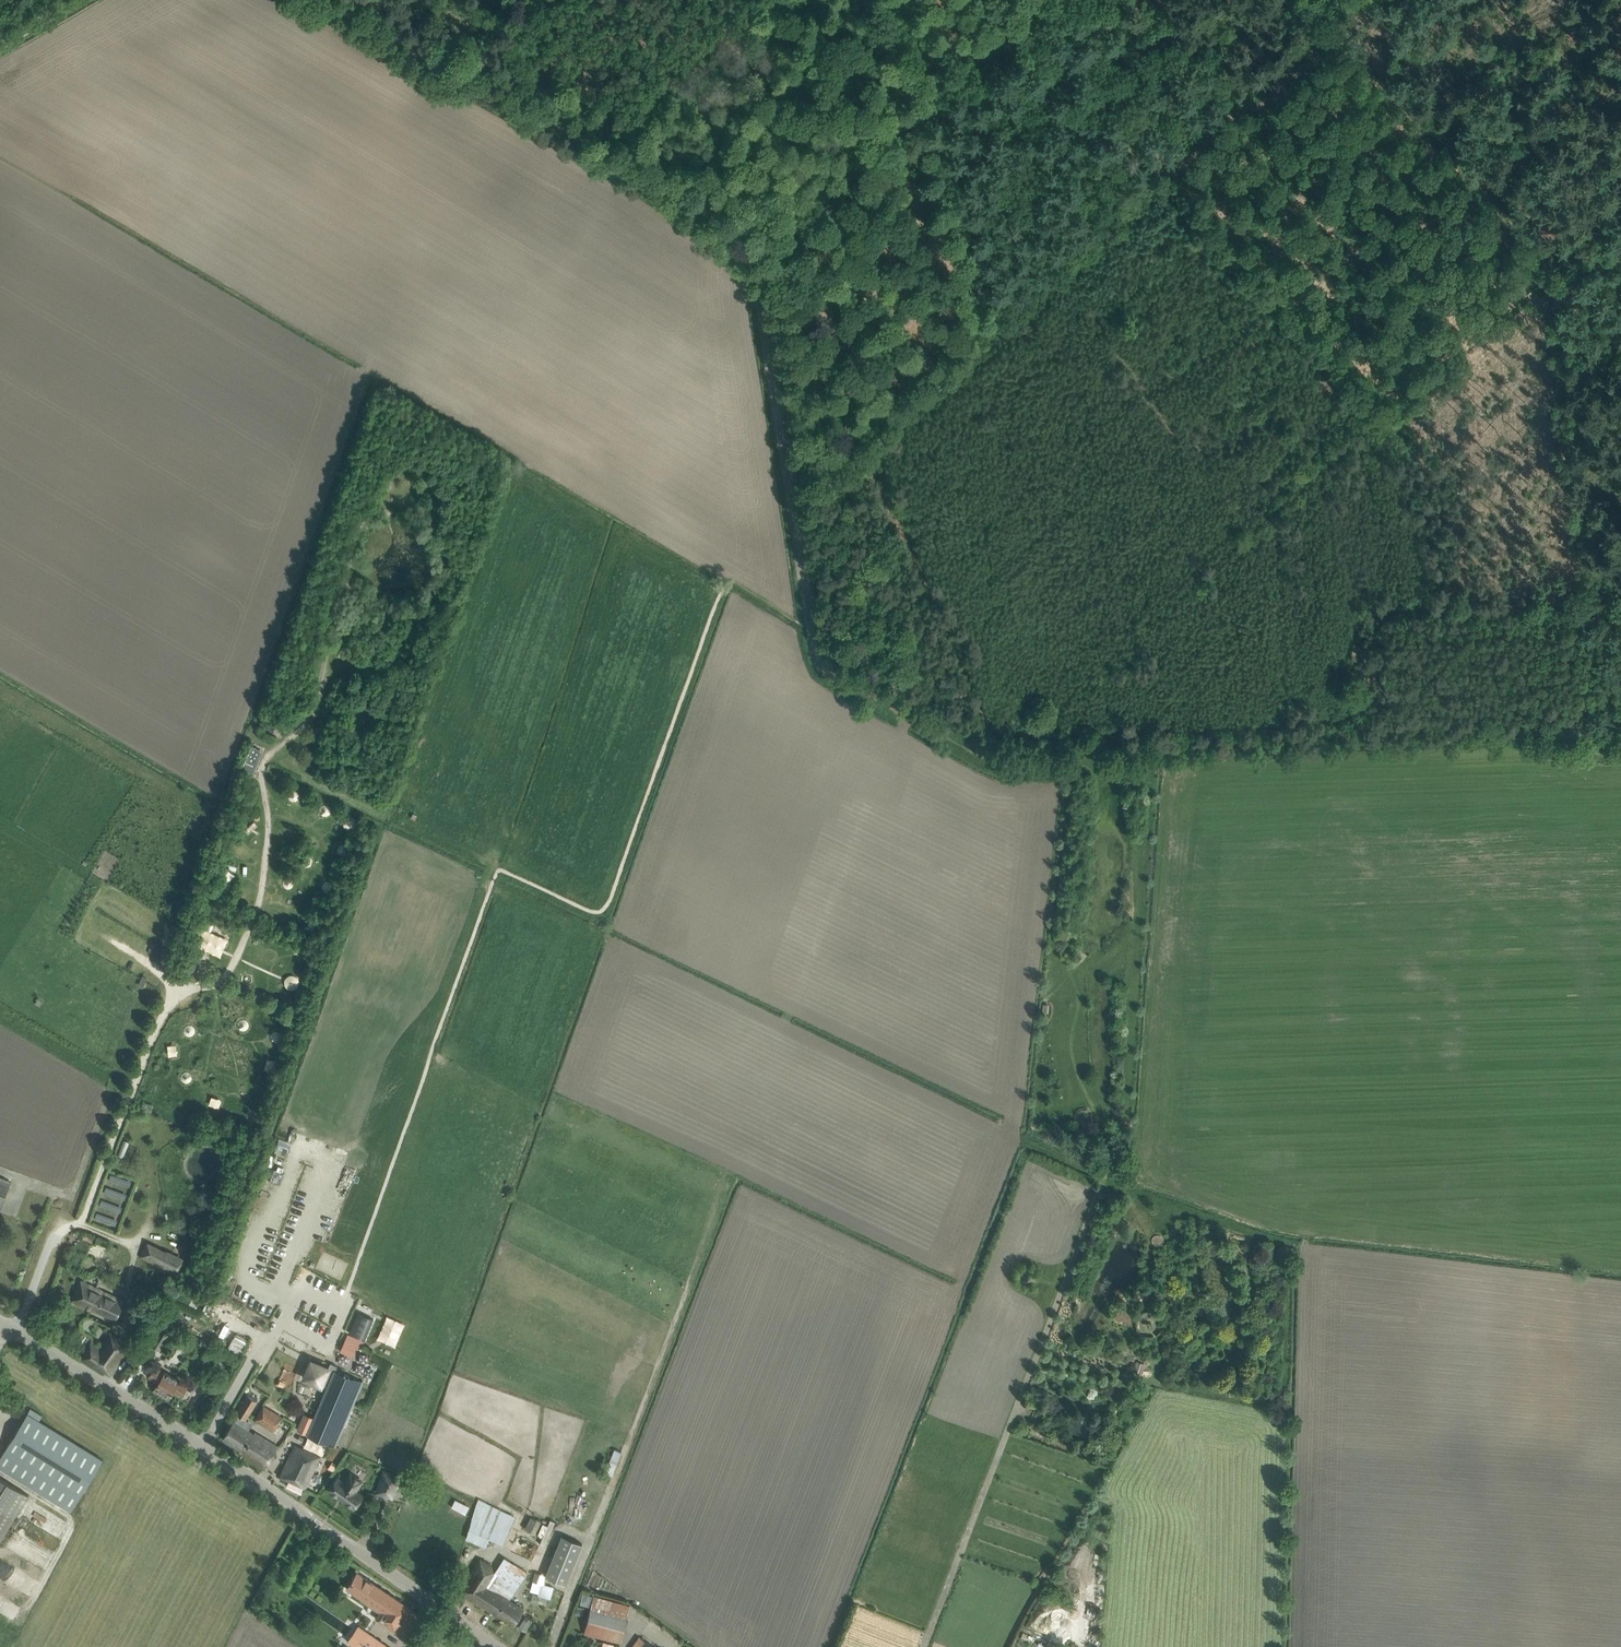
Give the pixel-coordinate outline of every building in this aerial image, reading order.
[(268,727),(268,730),(270,733),(272,735),(276,735),(278,733),(280,730),(280,727),(279,724),(276,723),(273,723),(270,724),(268,727)] [(246,1115),(246,1118),(247,1122),(249,1124),(252,1124),(255,1123),(258,1121),(258,1118),(257,1115),(255,1113),(252,1112),(249,1113),(246,1115)] [(123,1157),(129,1143),(123,1140),(117,1155),(123,1157)] [(0,1210),(12,1181),(0,1176),(0,1210)] [(140,1259),(175,1275),(183,1258),(148,1241),(140,1259)] [(99,1289),(81,1280),(72,1300),(96,1312),(97,1310),(116,1319),(124,1301),(101,1290),(102,1289),(99,1287),(99,1289)] [(372,1319),(358,1313),(350,1333),(364,1339),(372,1319)] [(404,1325),(387,1318),(378,1340),(394,1347),(404,1325)] [(150,1343),(161,1349),(168,1338),(172,1340),(176,1333),(162,1324),(150,1343)] [(100,1347),(91,1342),(81,1359),(104,1373),(105,1371),(111,1374),(130,1344),(110,1331),(100,1347)] [(359,1354),(348,1349),(343,1359),(354,1364),(359,1354)] [(304,1414),(297,1430),(334,1446),(351,1405),(361,1381),(336,1371),(337,1368),(331,1366),(330,1369),(313,1361),(306,1378),(329,1388),(319,1411),(337,1418),(333,1426),(304,1414)] [(155,1367),(149,1376),(150,1376),(151,1374),(160,1380),(155,1387),(170,1396),(173,1390),(182,1395),(187,1386),(179,1381),(179,1380),(165,1371),(164,1373),(155,1367)] [(237,1412),(247,1418),(258,1400),(247,1394),(237,1412)] [(283,1416),(264,1405),(256,1419),(275,1430),(283,1416)] [(103,1459),(28,1413),(0,1458),(0,1467),(71,1511),(103,1459)] [(233,1422),(229,1429),(223,1438),(243,1450),(242,1453),(264,1467),(277,1447),(256,1433),(254,1435),(233,1422)] [(293,1449),(281,1476),(305,1488),(320,1457),(301,1447),(299,1452),(293,1449)] [(337,1477),(328,1490),(354,1508),(363,1495),(356,1490),(362,1481),(351,1473),(344,1482),(337,1477)] [(383,1473),(376,1494),(391,1499),(398,1478),(383,1473)] [(29,1494),(0,1476),(0,1541),(29,1494)] [(466,1538),(486,1547),(490,1538),(503,1544),(516,1516),(479,1498),(466,1538)] [(582,1544),(563,1536),(546,1577),(565,1585),(582,1544)] [(510,1599),(512,1596),(527,1571),(505,1556),(496,1569),(484,1561),(480,1559),(460,1591),(514,1624),(524,1608),(510,1599)] [(357,1571),(347,1586),(362,1597),(361,1598),(382,1612),(378,1619),(402,1635),(417,1611),(357,1571)] [(533,1581),(531,1591),(552,1596),(554,1587),(533,1581)] [(591,1605),(584,1633),(620,1643),(631,1604),(584,1591),(581,1602),(591,1605)] [(525,1631),(531,1622),(532,1620),(526,1616),(519,1627),(525,1631)] [(357,1625),(342,1646),(389,1646),(357,1625)] [(643,1637),(636,1646),(657,1646),(643,1637)]
